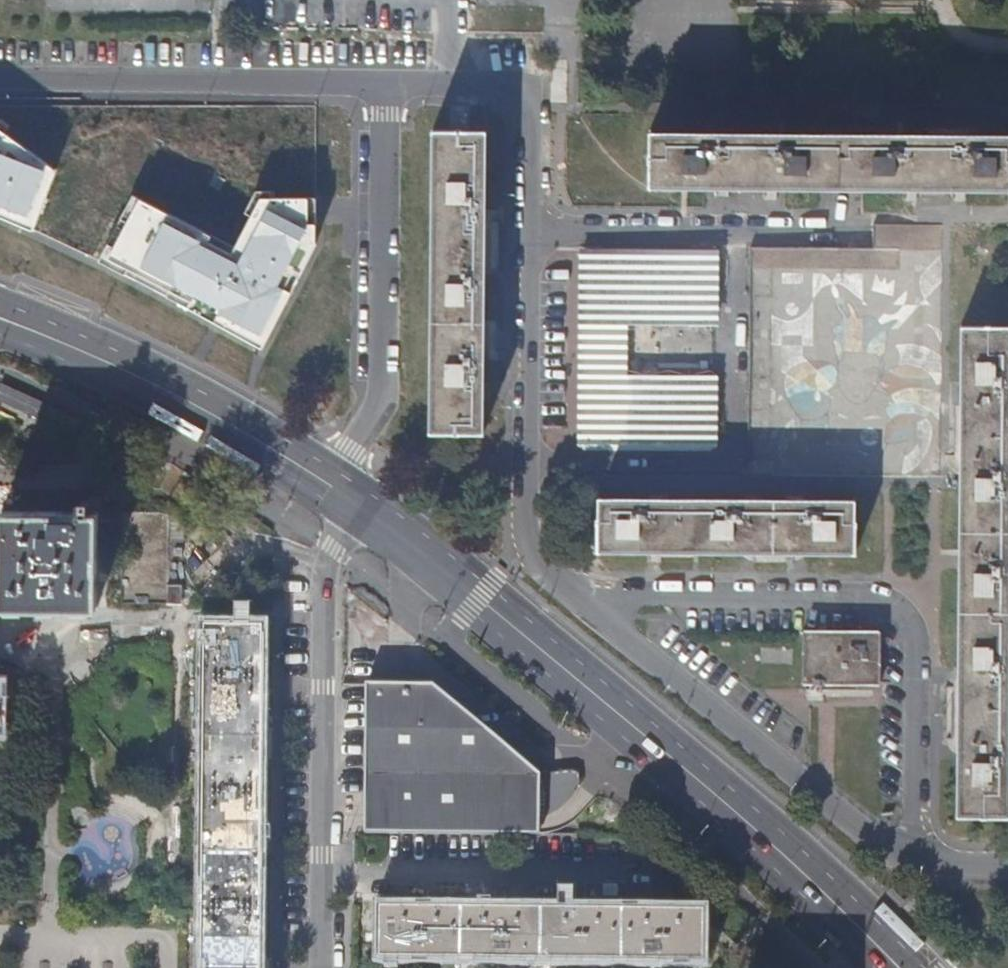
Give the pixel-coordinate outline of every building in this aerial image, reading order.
[(262,198),(123,127),(99,168),(15,130),(0,121),(0,223),(267,350),(321,237),(311,201),(262,198)] [(487,129),(433,128),(431,431),(484,432),(487,129)] [(650,131),(649,185),(1007,189),(1007,135),(650,131)] [(872,249),(751,247),(749,424),(793,424),(792,450),(783,450),(783,475),(939,477),(943,225),(872,224),(872,249)] [(713,260),(587,258),(585,434),(712,436),(712,378),(628,377),(629,320),(712,321),(713,260)] [(963,326),(959,819),(1007,819),(1007,326),(963,326)] [(773,460),(748,460),(749,475),(773,475),(773,460)] [(857,501),(599,497),(598,550),(857,553),(857,501)] [(107,522),(107,567),(121,567),(120,604),(181,606),(181,588),(249,590),(249,564),(167,562),(168,514),(120,513),(119,498),(86,498),(86,500),(79,501),(79,514),(1,513),(0,549),(0,609),(96,609),(96,522),(107,522)] [(203,628),(201,967),(261,967),(264,629),(203,628)] [(882,631),(803,631),(803,684),(859,684),(859,678),(882,678),(882,631)] [(366,707),(424,707),(507,776),(540,776),(433,686),(366,686),(366,707)] [(424,707),(366,707),(365,836),(539,837),(540,820),(567,821),(578,818),(588,813),(595,808),(574,790),(541,789),(540,776),(507,776),(424,707)] [(705,912),(380,909),(380,960),(705,962),(705,912)]
